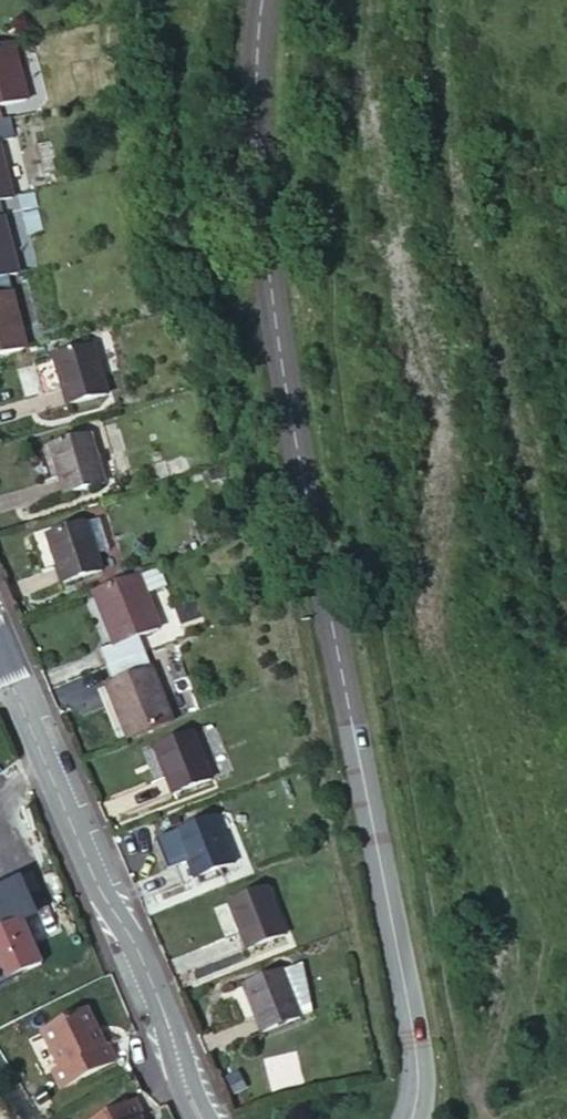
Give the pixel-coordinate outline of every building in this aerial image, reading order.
[(0,46),(0,106),(27,99),(12,43),(0,46)] [(12,197),(0,150),(0,200),(12,197)] [(7,275),(17,272),(0,206),(0,277),(7,275)] [(25,347),(7,275),(0,277),(0,354),(25,347)] [(54,356),(64,387),(69,405),(107,393),(93,345),(54,356)] [(54,356),(33,362),(43,394),(64,387),(54,356)] [(90,435),(51,446),(65,495),(103,484),(99,466),(96,456),(90,435)] [(96,456),(99,466),(105,464),(103,454),(96,456)] [(101,571),(96,554),(109,550),(98,519),(47,535),(63,583),(101,571)] [(137,575),(145,596),(167,587),(159,566),(137,575)] [(137,575),(93,592),(114,645),(99,651),(106,666),(144,652),(138,635),(158,627),(145,596),(137,575)] [(197,598),(175,607),(182,624),(204,615),(197,598)] [(144,652),(106,666),(112,682),(106,685),(128,738),(173,720),(144,652)] [(192,733),(155,748),(173,794),(211,779),(192,733)] [(176,832),(195,879),(232,863),(214,817),(176,832)] [(285,934),(267,888),(229,902),(247,949),(285,934)] [(2,980),(3,982),(41,964),(21,919),(0,929),(0,975),(2,980)] [(302,962),(281,970),(300,1018),(312,1012),(302,962)] [(300,1018),(281,970),(244,986),(263,1032),(300,1018)] [(97,1036),(95,1032),(96,1028),(86,1009),(42,1032),(59,1067),(53,1070),(61,1088),(116,1060),(107,1042),(104,1044),(97,1036)] [(143,1118),(135,1100),(97,1118),(142,1118),(143,1118)]
